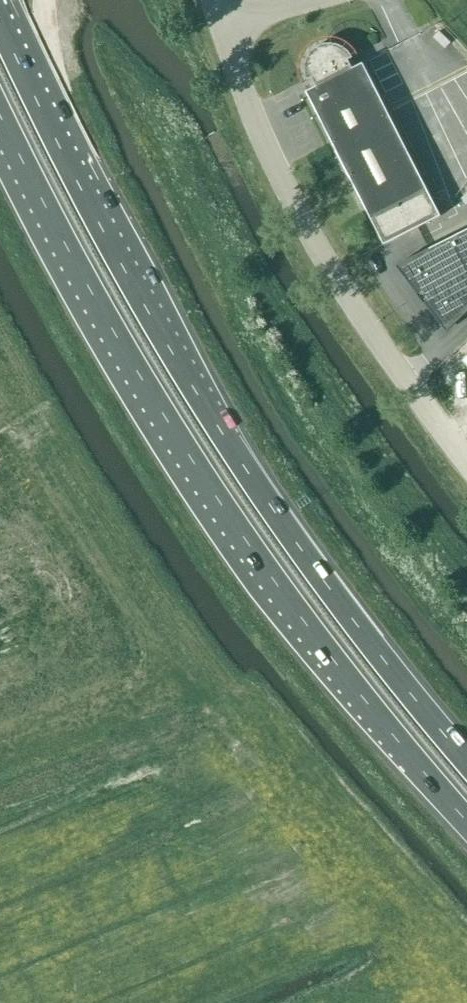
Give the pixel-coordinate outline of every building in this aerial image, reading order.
[(354,69),(349,60),(354,58),(353,56),(351,54),(350,52),(348,50),(346,49),(344,48),(342,46),(339,45),(336,44),(333,44),(332,44),(328,44),(326,44),(322,45),(318,47),(316,49),(314,50),(311,53),(309,56),(308,58),(307,60),(306,63),(306,65),(306,66),(306,70),(306,73),(306,75),(307,78),(308,79),(312,77),(317,87),(307,92),(385,245),(442,216),(364,63),(354,69)] [(396,266),(447,332),(466,313),(466,230),(396,266)]
